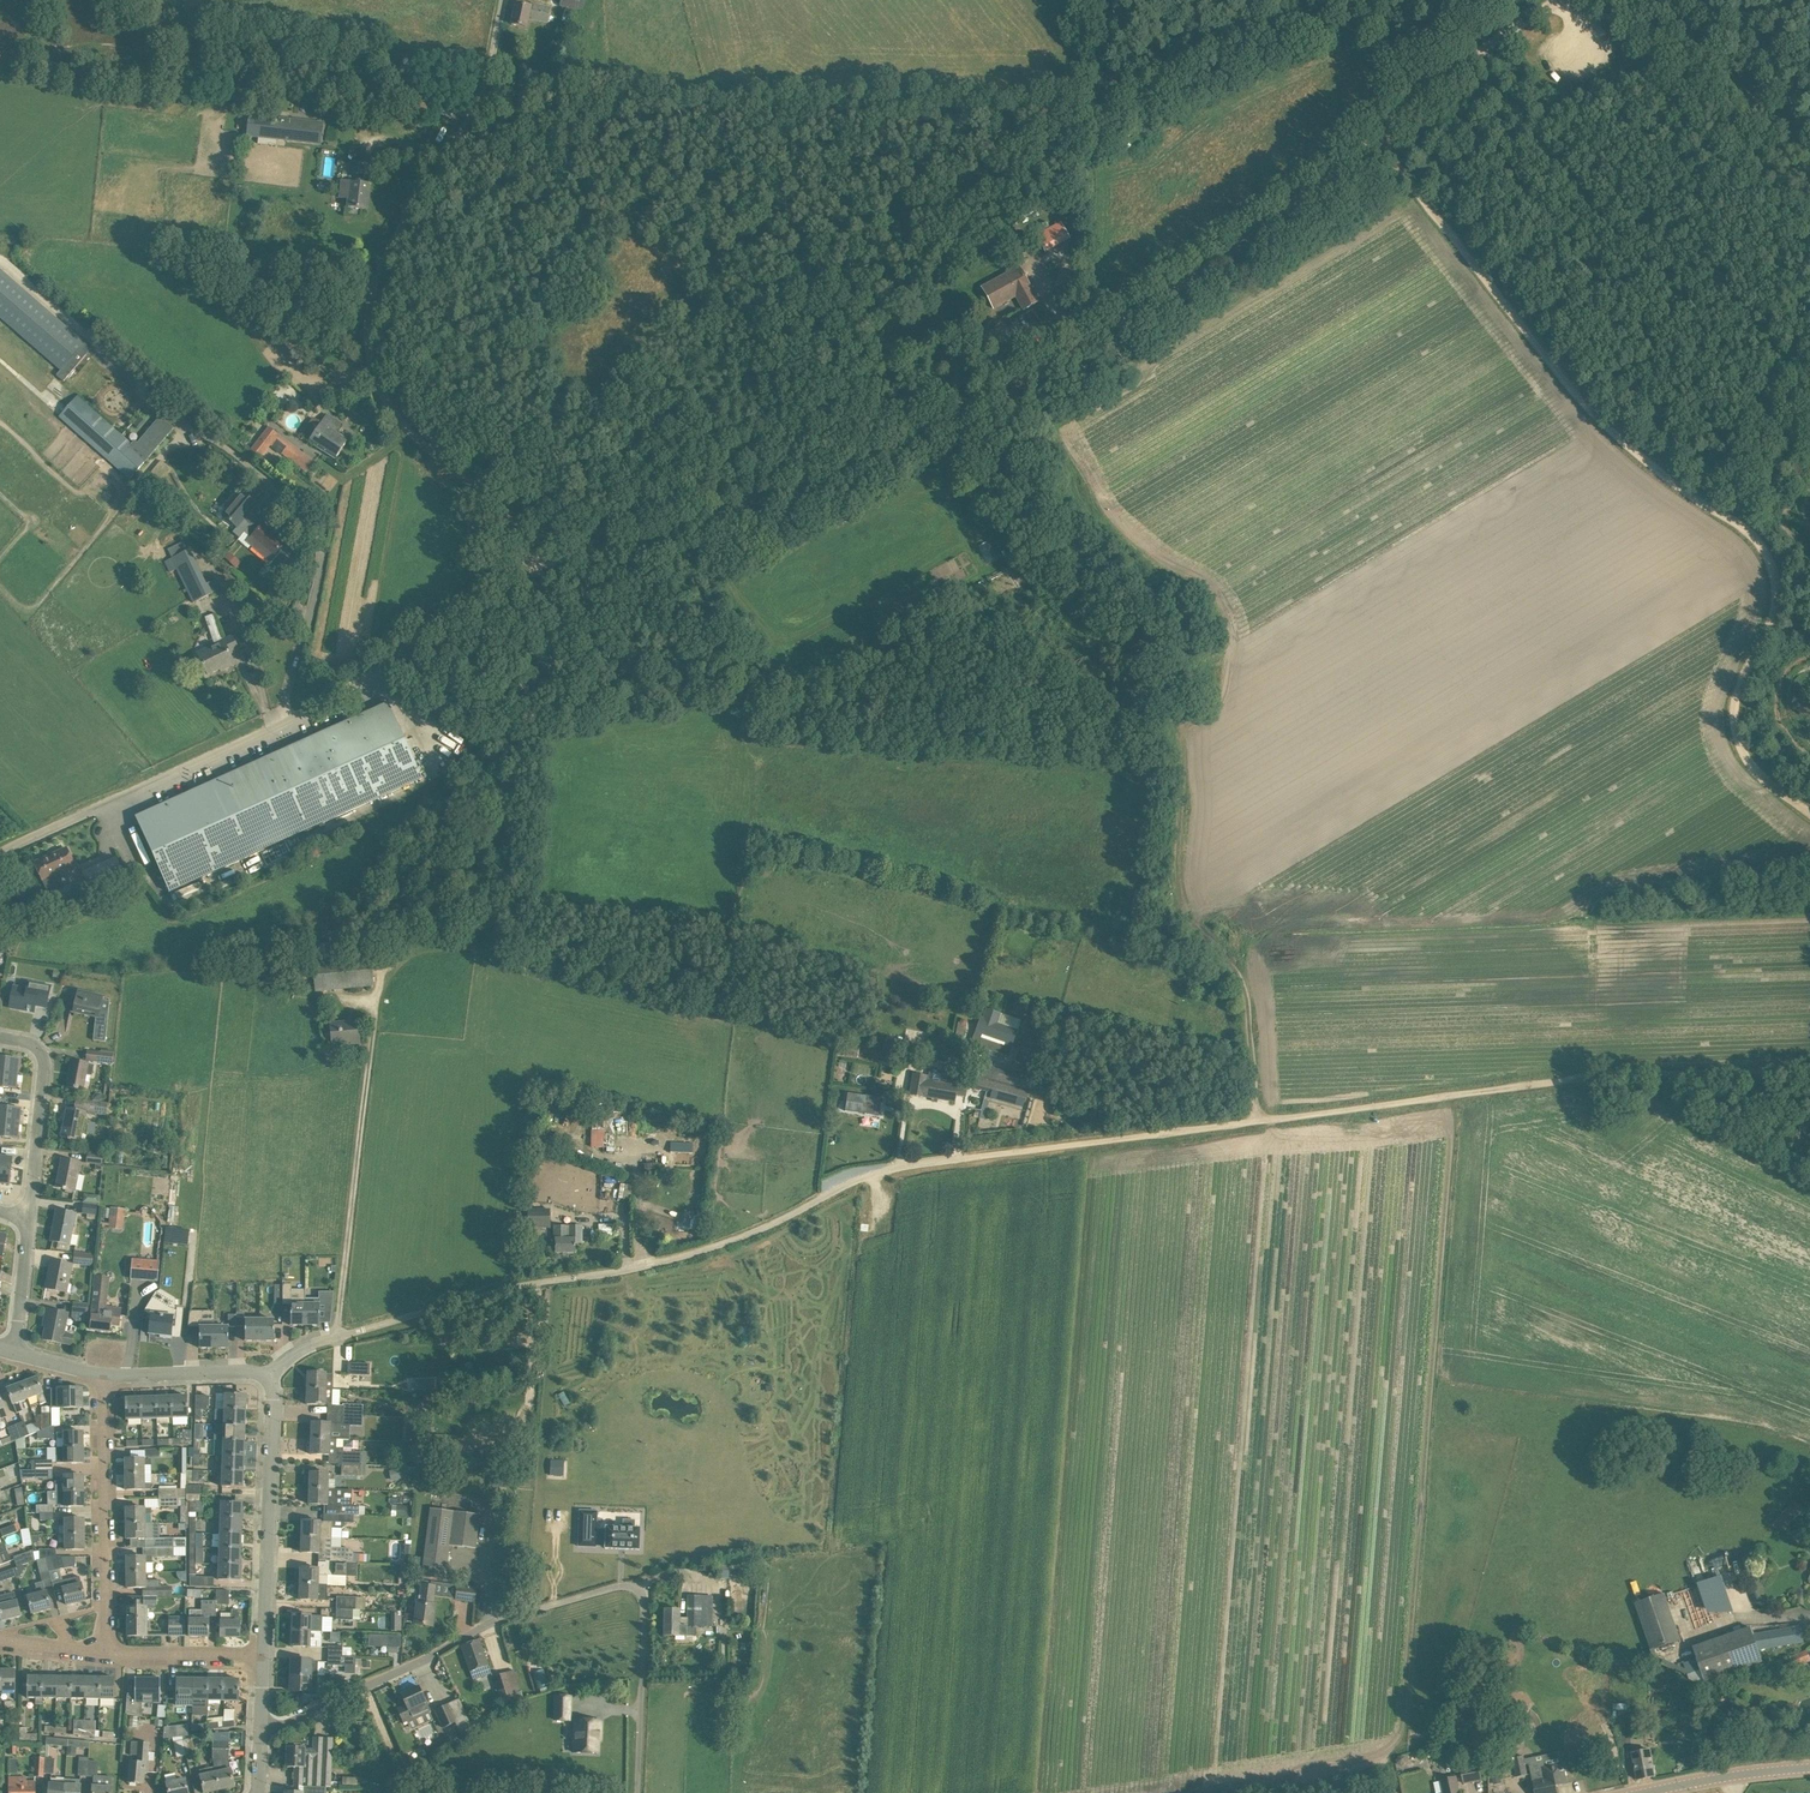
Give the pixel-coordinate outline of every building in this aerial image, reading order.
[(560,5),(583,10),(585,0),(561,0),(560,5)] [(512,24),(526,27),(528,18),(547,22),(550,7),(535,4),(534,4),(531,4),(530,6),(516,3),(512,24)] [(312,122),(311,121),(312,113),(280,109),(279,117),(249,114),(247,136),(321,145),(323,146),(325,130),(311,128),(312,122)] [(455,123),(458,115),(445,111),(443,119),(455,123)] [(351,161),(353,174),(363,173),(361,160),(351,161)] [(351,181),(348,207),(367,209),(370,184),(351,181)] [(249,191),(249,187),(246,186),(240,186),(240,190),(243,191),(242,197),(248,198),(249,191)] [(1052,226),(1062,244),(1070,239),(1061,222),(1052,226)] [(1019,265),(981,287),(993,308),(1015,296),(1023,310),(1039,301),(1019,265)] [(91,349),(1,270),(0,270),(0,317),(61,370),(57,375),(64,382),(91,349)] [(161,418),(138,444),(135,442),(133,444),(0,327),(0,364),(130,478),(172,427),(161,418)] [(314,358),(303,366),(310,375),(321,366),(314,358)] [(348,440),(343,437),(336,433),(342,424),(325,414),(309,442),(336,459),(348,440)] [(278,435),(269,427),(250,451),(259,459),(278,435)] [(271,445),(307,473),(315,463),(279,435),(271,445)] [(149,474),(159,483),(172,469),(162,460),(149,474)] [(239,536),(256,518),(250,513),(257,504),(242,492),(222,513),(237,527),(234,531),(239,536)] [(267,560),(285,542),(263,523),(263,524),(256,518),(239,536),(240,537),(238,540),(248,548),(252,545),(267,560)] [(230,563),(235,557),(230,552),(224,558),(230,563)] [(169,572),(177,569),(171,559),(164,562),(169,572)] [(215,580),(188,593),(193,602),(220,589),(215,580)] [(205,617),(214,644),(197,652),(208,674),(225,666),(226,668),(235,664),(230,654),(239,649),(232,636),(223,640),(214,614),(205,617)] [(388,703),(136,817),(170,892),(422,778),(388,703)] [(34,863),(42,880),(48,893),(59,888),(55,881),(62,877),(60,872),(75,866),(67,848),(34,863)] [(83,872),(91,890),(123,875),(115,857),(103,863),(105,866),(88,874),(86,871),(83,872)] [(88,894),(82,881),(72,886),(79,899),(88,894)] [(103,889),(94,893),(97,899),(106,895),(103,889)] [(315,991),(373,986),(371,957),(313,962),(315,991)] [(13,988),(10,1007),(11,1007),(11,1006),(25,1008),(25,1009),(34,1011),(35,1005),(47,1008),(51,986),(30,982),(28,990),(13,988)] [(78,990),(74,1012),(75,1009),(96,1014),(94,1040),(105,1041),(109,1002),(102,1000),(103,996),(78,990)] [(1010,1055),(1022,1018),(988,1008),(977,1044),(1010,1055)] [(960,1020),(960,1022),(958,1022),(956,1035),(964,1037),(965,1031),(967,1022),(966,1020),(963,1019),(960,1020)] [(360,1043),(359,1034),(358,1020),(330,1022),(331,1031),(332,1043),(348,1041),(348,1044),(360,1043)] [(897,1041),(894,1052),(917,1056),(920,1045),(897,1041)] [(857,1058),(859,1047),(849,1045),(846,1055),(857,1058)] [(87,1061),(111,1064),(112,1054),(88,1052),(87,1061)] [(18,1073),(20,1058),(0,1056),(0,1071),(18,1073)] [(67,1087),(83,1090),(86,1074),(93,1076),(95,1065),(88,1064),(89,1063),(72,1060),(67,1087)] [(18,1073),(0,1071),(0,1086),(17,1088),(18,1073)] [(909,1094),(923,1097),(923,1096),(955,1101),(958,1082),(913,1074),(909,1094)] [(1025,1102),(1027,1091),(976,1077),(973,1087),(974,1090),(979,1091),(982,1090),(1025,1102)] [(102,1101),(102,1092),(96,1092),(93,1095),(92,1100),(102,1101)] [(853,1092),(851,1109),(885,1113),(887,1095),(853,1092)] [(107,1103),(91,1101),(89,1113),(105,1115),(107,1103)] [(20,1123),(21,1108),(0,1106),(0,1121),(20,1123)] [(62,1136),(80,1140),(82,1133),(89,1134),(91,1121),(84,1119),(86,1112),(67,1108),(62,1136)] [(592,1148),(616,1148),(616,1113),(616,1110),(585,1109),(584,1116),(583,1145),(592,1145),(592,1148)] [(973,1116),(979,1118),(981,1111),(975,1109),(973,1116)] [(0,1121),(0,1136),(18,1138),(20,1123),(0,1121)] [(96,1163),(95,1170),(101,1171),(103,1155),(88,1154),(87,1162),(96,1163)] [(10,1184),(12,1157),(0,1155),(0,1183),(10,1184)] [(57,1187),(75,1191),(81,1162),(62,1159),(57,1187)] [(694,1191),(704,1192),(705,1169),(694,1169),(694,1191)] [(631,1186),(621,1184),(619,1198),(631,1200),(631,1186)] [(82,1213),(88,1214),(87,1218),(96,1220),(98,1205),(84,1203),(82,1213)] [(125,1219),(126,1209),(111,1207),(110,1217),(125,1219)] [(69,1244),(70,1244),(77,1245),(79,1236),(72,1235),(76,1213),(57,1209),(51,1240),(58,1242),(57,1248),(68,1250),(69,1244)] [(550,1209),(528,1209),(528,1226),(550,1226),(550,1209)] [(612,1235),(612,1224),(599,1224),(599,1235),(612,1235)] [(581,1226),(555,1226),(555,1253),(576,1253),(575,1243),(581,1243),(581,1226)] [(166,1227),(165,1242),(189,1244),(191,1229),(166,1227)] [(541,1242),(541,1229),(531,1229),(531,1242),(541,1242)] [(94,1255),(75,1253),(74,1264),(92,1267),(94,1255)] [(74,1265),(63,1263),(52,1260),(46,1288),(65,1292),(67,1283),(71,1284),(74,1265)] [(131,1279),(158,1281),(159,1262),(133,1260),(131,1279)] [(94,1287),(95,1287),(90,1329),(110,1331),(111,1324),(120,1325),(122,1308),(107,1306),(110,1277),(95,1276),(94,1287)] [(283,1284),(283,1304),(291,1304),(291,1298),(291,1295),(291,1284),(283,1284)] [(291,1304),(291,1325),(305,1325),(305,1298),(306,1290),(300,1290),(300,1298),(291,1298),(291,1304)] [(319,1292),(319,1298),(305,1298),(305,1325),(320,1325),(320,1311),(332,1311),(334,1292),(319,1292)] [(152,1315),(152,1334),(165,1334),(165,1337),(174,1337),(174,1320),(183,1320),(183,1306),(170,1306),(152,1297),(146,1311),(152,1315)] [(89,1304),(74,1303),(73,1312),(88,1314),(89,1304)] [(70,1313),(59,1311),(47,1309),(45,1320),(47,1320),(43,1339),(72,1345),(73,1336),(66,1333),(70,1313)] [(197,1326),(197,1310),(190,1310),(189,1326),(197,1326)] [(228,1314),(228,1327),(229,1327),(237,1327),(237,1314),(228,1314)] [(245,1320),(245,1341),(260,1341),(260,1320),(245,1320)] [(260,1320),(260,1341),(274,1341),(274,1320),(260,1320)] [(200,1321),(200,1348),(214,1348),(214,1327),(214,1321),(200,1321)] [(214,1327),(214,1348),(229,1348),(229,1327),(214,1327)] [(348,1362),(348,1374),(369,1375),(370,1363),(348,1362)] [(308,1372),(308,1388),(326,1388),(326,1379),(333,1380),(333,1374),(308,1372)] [(22,1383),(28,1398),(37,1395),(41,1404),(46,1402),(43,1393),(37,1377),(22,1383)] [(19,1402),(28,1398),(22,1383),(7,1388),(13,1404),(17,1413),(23,1411),(19,1402)] [(52,1401),(52,1408),(82,1407),(82,1388),(65,1388),(65,1389),(59,1390),(59,1389),(51,1389),(52,1401)] [(326,1388),(308,1388),(307,1404),(332,1405),(333,1398),(325,1398),(326,1388)] [(247,1394),(241,1394),(225,1393),(225,1409),(246,1410),(247,1394)] [(432,1393),(421,1394),(422,1404),(433,1404),(432,1393)] [(210,1396),(196,1395),(196,1408),(202,1408),(209,1409),(210,1396)] [(172,1396),(156,1397),(157,1418),(157,1424),(172,1423),(172,1418),(172,1402),(172,1396)] [(172,1396),(172,1402),(172,1418),(188,1417),(187,1396),(172,1396)] [(142,1419),(141,1397),(125,1398),(126,1419),(142,1419)] [(156,1397),(141,1397),(142,1419),(157,1418),(156,1397)] [(342,1414),(363,1415),(364,1405),(343,1404),(342,1414)] [(225,1410),(215,1410),(215,1417),(215,1424),(246,1425),(246,1410),(225,1409),(225,1410)] [(52,1426),(52,1413),(42,1413),(42,1430),(52,1426)] [(363,1426),(363,1415),(342,1414),(342,1425),(338,1424),(338,1423),(330,1423),(312,1422),(312,1439),(344,1440),(344,1439),(347,1439),(347,1426),(363,1426)] [(16,1425),(21,1437),(26,1436),(40,1430),(36,1421),(26,1426),(24,1421),(16,1425)] [(214,1440),(245,1441),(246,1425),(215,1424),(214,1440)] [(21,1437),(16,1425),(8,1428),(12,1437),(1,1442),(2,1446),(16,1441),(15,1440),(21,1437)] [(421,1426),(406,1425),(406,1441),(420,1441),(421,1426)] [(52,1426),(42,1430),(40,1431),(38,1432),(38,1438),(55,1438),(55,1426),(52,1426)] [(63,1439),(63,1447),(83,1447),(83,1431),(64,1432),(57,1432),(57,1439),(63,1439)] [(173,1445),(191,1445),(192,1431),(184,1431),(184,1439),(173,1439),(173,1445)] [(195,1431),(194,1439),(203,1439),(203,1432),(195,1431)] [(448,1437),(437,1435),(435,1450),(456,1452),(458,1442),(447,1440),(448,1437)] [(189,1454),(194,1454),(194,1451),(200,1451),(201,1440),(195,1439),(194,1448),(189,1448),(189,1454)] [(343,1455),(343,1464),(361,1465),(362,1452),(343,1451),(344,1440),(312,1439),(311,1454),(329,1455),(329,1454),(343,1455)] [(216,1455),(223,1455),(245,1456),(245,1441),(214,1440),(217,1440),(216,1455)] [(404,1454),(418,1454),(418,1443),(403,1443),(404,1454)] [(57,1447),(57,1456),(57,1462),(65,1462),(65,1463),(83,1463),(83,1447),(63,1447),(57,1447)] [(217,1470),(244,1471),(245,1456),(223,1455),(223,1465),(217,1464),(217,1470)] [(126,1459),(126,1474),(150,1474),(150,1465),(151,1465),(151,1459),(146,1459),(146,1458),(126,1459)] [(53,1469),(53,1461),(31,1461),(31,1469),(36,1469),(53,1469)] [(551,1461),(551,1474),(563,1475),(563,1461),(551,1461)] [(179,1474),(181,1474),(187,1474),(187,1471),(187,1463),(179,1463),(179,1471),(179,1474)] [(343,1464),(342,1475),(360,1476),(360,1475),(366,1475),(366,1465),(361,1465),(343,1464)] [(9,1477),(19,1472),(15,1465),(5,1470),(9,1477)] [(401,1468),(393,1470),(396,1480),(403,1478),(401,1468)] [(53,1469),(36,1469),(36,1479),(53,1479),(53,1469)] [(243,1487),(244,1471),(217,1470),(217,1471),(222,1471),(222,1486),(243,1487)] [(310,1488),(335,1489),(336,1473),(328,1473),(311,1472),(310,1488)] [(126,1490),(132,1490),(144,1489),(152,1489),(152,1483),(150,1483),(150,1474),(126,1474),(126,1490)] [(65,1482),(65,1491),(84,1490),(84,1475),(65,1475),(65,1476),(58,1476),(58,1482),(65,1482)] [(2,1491),(2,1492),(4,1491),(8,1489),(5,1485),(3,1483),(0,1484),(0,1487),(2,1491)] [(335,1489),(310,1488),(310,1504),(326,1505),(326,1512),(340,1513),(340,1514),(359,1515),(360,1506),(352,1506),(352,1490),(335,1489)] [(187,1494),(187,1489),(158,1489),(159,1499),(187,1498),(187,1494)] [(65,1506),(84,1506),(84,1490),(65,1491),(65,1492),(58,1492),(58,1506),(65,1506)] [(187,1494),(187,1498),(187,1506),(187,1516),(196,1516),(196,1501),(200,1502),(200,1494),(187,1494)] [(180,1507),(180,1506),(187,1506),(187,1498),(159,1499),(159,1507),(180,1507)] [(1795,1500),(1778,1517),(1787,1526),(1804,1509),(1795,1500)] [(213,1517),(221,1518),(242,1518),(243,1503),(221,1502),(221,1509),(213,1509),(213,1517)] [(397,1505),(396,1517),(412,1518),(413,1506),(397,1505)] [(127,1523),(152,1523),(152,1508),(145,1508),(145,1507),(127,1508),(127,1523)] [(431,1507),(421,1576),(446,1579),(450,1545),(475,1549),(480,1514),(455,1510),(431,1507)] [(580,1510),(578,1546),(596,1547),(596,1546),(606,1546),(606,1547),(605,1547),(605,1548),(607,1548),(618,1549),(626,1549),(638,1549),(638,1550),(639,1550),(639,1548),(640,1530),(640,1528),(639,1528),(639,1529),(634,1528),(635,1520),(624,1520),(623,1528),(607,1527),(606,1527),(606,1528),(606,1529),(597,1529),(597,1511),(580,1510)] [(41,1521),(54,1521),(54,1513),(41,1513),(41,1521)] [(359,1515),(340,1514),(340,1519),(334,1519),(333,1522),(321,1521),(303,1520),(302,1536),(342,1538),(342,1528),(343,1528),(344,1527),(344,1523),(353,1523),(354,1521),(359,1521),(359,1515)] [(196,1516),(187,1516),(187,1528),(190,1528),(190,1531),(196,1531),(196,1528),(196,1522),(196,1516)] [(65,1525),(65,1534),(84,1534),(84,1518),(65,1519),(58,1519),(58,1525),(65,1525)] [(220,1533),(242,1534),(242,1518),(221,1518),(220,1533)] [(145,1538),(159,1538),(159,1523),(152,1523),(127,1523),(127,1539),(145,1538)] [(15,1525),(1,1530),(3,1537),(17,1531),(15,1525)] [(220,1548),(241,1549),(242,1534),(220,1533),(220,1548)] [(66,1549),(66,1550),(85,1549),(84,1534),(65,1534),(65,1536),(58,1536),(59,1549),(66,1549)] [(333,1561),(354,1562),(354,1558),(354,1553),(353,1552),(352,1550),(350,1549),(348,1548),(346,1548),(341,1548),(342,1538),(302,1536),(302,1552),(319,1553),(334,1553),(333,1561)] [(159,1538),(160,1547),(174,1547),(174,1538),(159,1538)] [(0,1543),(0,1565),(3,1564),(11,1561),(7,1551),(4,1542),(0,1543)] [(156,1548),(156,1557),(174,1557),(174,1547),(160,1547),(156,1548)] [(219,1564),(241,1564),(241,1549),(220,1548),(219,1564)] [(56,1549),(39,1549),(40,1560),(47,1558),(53,1556),(57,1556),(56,1549)] [(17,1566),(35,1560),(33,1550),(14,1557),(17,1566)] [(50,1572),(65,1568),(62,1556),(57,1556),(53,1556),(47,1558),(50,1572)] [(127,1557),(128,1572),(153,1572),(153,1557),(145,1557),(145,1556),(127,1557)] [(50,1572),(47,1558),(40,1560),(37,1560),(40,1574),(50,1572)] [(718,1574),(742,1572),(741,1559),(717,1561),(718,1574)] [(333,1569),(326,1568),(319,1568),(301,1567),(301,1583),(346,1585),(347,1563),(354,1563),(354,1562),(333,1561),(333,1569)] [(219,1564),(219,1579),(240,1580),(241,1564),(219,1564)] [(399,1578),(408,1578),(409,1565),(400,1565),(399,1578)] [(0,1573),(0,1582),(17,1576),(14,1568),(0,1573)] [(147,1587),(157,1587),(161,1587),(161,1581),(146,1581),(146,1573),(153,1573),(153,1572),(128,1572),(128,1588),(147,1587)] [(86,1601),(84,1594),(80,1576),(52,1583),(54,1592),(62,1590),(66,1606),(86,1601)] [(205,1577),(190,1577),(190,1586),(205,1587),(205,1577)] [(51,1609),(49,1603),(47,1591),(46,1591),(43,1582),(35,1584),(37,1594),(28,1596),(32,1613),(51,1609)] [(346,1585),(301,1583),(300,1599),(317,1600),(328,1600),(328,1584),(346,1585)] [(420,1603),(418,1603),(415,1623),(432,1625),(435,1605),(433,1605),(435,1586),(423,1584),(420,1603)] [(455,1599),(475,1602),(477,1588),(457,1585),(455,1599)] [(157,1587),(157,1596),(172,1596),(172,1587),(161,1587),(157,1587)] [(230,1591),(216,1590),(216,1601),(216,1605),(230,1605),(230,1591)] [(8,1594),(0,1596),(0,1612),(2,1620),(21,1616),(17,1600),(15,1592),(8,1594)] [(1678,1639),(1663,1592),(1633,1601),(1649,1649),(1678,1639)] [(157,1605),(157,1596),(144,1596),(144,1605),(157,1605)] [(680,1618),(680,1609),(665,1609),(664,1635),(686,1636),(686,1624),(687,1624),(687,1626),(712,1626),(712,1597),(687,1596),(687,1618),(680,1618)] [(338,1597),(337,1608),(365,1609),(366,1598),(338,1597)] [(209,1636),(209,1620),(209,1616),(216,1616),(216,1605),(216,1601),(201,1601),(201,1620),(190,1620),(190,1624),(190,1636),(209,1636)] [(135,1607),(128,1607),(128,1636),(147,1636),(147,1607),(140,1607),(140,1602),(135,1602),(135,1607)] [(365,1609),(337,1608),(336,1620),(361,1621),(362,1610),(365,1610),(365,1609)] [(231,1621),(221,1621),(221,1637),(240,1637),(240,1621),(239,1621),(239,1610),(232,1609),(231,1621)] [(293,1614),(293,1630),(322,1631),(322,1616),(311,1615),(293,1614)] [(184,1616),(169,1616),(169,1636),(185,1636),(184,1616)] [(1691,1647),(1693,1654),(1687,1656),(1692,1673),(1699,1670),(1703,1682),(1763,1662),(1758,1649),(1803,1642),(1801,1626),(1753,1634),(1751,1627),(1691,1647)] [(322,1631),(293,1630),(292,1646),(310,1647),(317,1647),(317,1641),(321,1641),(322,1631)] [(395,1646),(395,1636),(364,1635),(363,1646),(375,1646),(375,1652),(383,1652),(383,1646),(395,1646)] [(462,1646),(471,1672),(473,1679),(490,1673),(479,1640),(462,1646)] [(344,1647),(329,1647),(328,1655),(343,1655),(344,1647)] [(1789,1657),(1794,1667),(1809,1661),(1809,1657),(1807,1650),(1789,1657)] [(356,1656),(346,1656),(345,1666),(345,1673),(355,1674),(356,1656)] [(292,1660),(291,1675),(318,1676),(319,1663),(314,1662),(314,1660),(292,1660)] [(1,1669),(1,1691),(16,1691),(15,1669),(1,1669)] [(521,1691),(522,1691),(514,1670),(494,1678),(504,1706),(523,1699),(521,1691)] [(542,1670),(533,1672),(537,1689),(546,1687),(542,1670)] [(317,1680),(318,1676),(291,1675),(291,1691),(300,1691),(300,1698),(313,1699),(313,1692),(317,1692),(317,1680)] [(42,1705),(42,1698),(43,1676),(28,1676),(27,1698),(36,1698),(36,1705),(42,1705)] [(42,1698),(57,1698),(57,1676),(43,1676),(42,1698)] [(70,1702),(70,1698),(71,1698),(71,1677),(57,1676),(57,1698),(58,1698),(58,1702),(70,1702)] [(71,1698),(84,1698),(85,1698),(86,1677),(71,1677),(71,1698)] [(98,1702),(99,1699),(100,1699),(100,1677),(86,1677),(85,1698),(87,1698),(87,1702),(98,1702)] [(100,1699),(114,1699),(115,1677),(100,1677),(100,1699)] [(330,1694),(330,1695),(344,1689),(344,1688),(345,1677),(330,1677),(330,1694)] [(160,1678),(135,1678),(135,1694),(128,1694),(126,1713),(142,1716),(142,1702),(160,1702),(160,1678)] [(177,1678),(177,1684),(177,1700),(193,1700),(193,1678),(177,1678)] [(193,1678),(193,1700),(193,1707),(208,1707),(208,1685),(209,1679),(193,1678)] [(209,1679),(208,1685),(208,1707),(209,1707),(209,1700),(224,1700),(224,1679),(209,1679)] [(224,1679),(224,1700),(239,1700),(240,1679),(224,1679)] [(1502,1707),(1505,1695),(1503,1694),(1505,1685),(1498,1683),(1493,1705),(1502,1707)] [(405,1724),(431,1712),(419,1686),(401,1694),(406,1704),(398,1708),(405,1724)] [(556,1694),(555,1718),(570,1719),(570,1695),(556,1694)] [(458,1699),(450,1703),(435,1710),(443,1727),(455,1721),(462,1736),(472,1728),(458,1699)] [(1756,1717),(1766,1711),(1760,1701),(1753,1705),(1754,1706),(1751,1708),(1756,1717)] [(225,1708),(225,1720),(235,1720),(235,1709),(225,1708)] [(578,1731),(577,1751),(598,1752),(599,1731),(601,1731),(601,1719),(575,1719),(575,1731),(578,1731)] [(99,1730),(95,1730),(96,1721),(85,1720),(85,1729),(85,1735),(99,1737),(99,1730)] [(1630,1723),(1629,1725),(1630,1737),(1639,1737),(1639,1723),(1630,1723)] [(26,1733),(27,1727),(20,1726),(20,1739),(37,1740),(37,1733),(26,1733)] [(1487,1743),(1486,1729),(1474,1730),(1475,1744),(1487,1743)] [(103,1731),(103,1737),(121,1739),(122,1733),(103,1731)] [(182,1736),(186,1756),(196,1754),(192,1735),(182,1736)] [(172,1737),(174,1743),(177,1758),(186,1756),(182,1736),(172,1737)] [(46,1737),(46,1744),(50,1745),(50,1744),(58,1745),(59,1738),(47,1737),(46,1737)] [(303,1786),(331,1787),(332,1750),(332,1738),(314,1737),(314,1750),(305,1750),(305,1748),(287,1747),(287,1766),(294,1767),(294,1786),(303,1786)] [(68,1739),(68,1746),(76,1747),(89,1748),(89,1741),(68,1739)] [(137,1761),(130,1760),(128,1782),(144,1784),(145,1773),(148,1773),(149,1762),(148,1762),(150,1742),(132,1741),(130,1755),(138,1755),(137,1761)] [(213,1759),(215,1766),(220,1789),(235,1786),(231,1769),(228,1757),(229,1742),(213,1741),(213,1759)] [(1650,1750),(1633,1753),(1638,1780),(1655,1776),(1650,1750)] [(434,1761),(431,1755),(422,1759),(425,1765),(434,1761)] [(1402,1765),(1405,1762),(1404,1758),(1401,1755),(1397,1756),(1395,1759),(1395,1763),(1398,1765),(1402,1765)] [(44,1776),(45,1757),(35,1756),(34,1776),(44,1776)] [(79,1756),(78,1775),(87,1776),(89,1760),(89,1757),(79,1756)] [(8,1772),(19,1772),(18,1757),(8,1757),(8,1772)] [(49,1758),(49,1757),(45,1757),(44,1776),(44,1773),(54,1774),(55,1759),(49,1758)] [(1529,1757),(1513,1760),(1514,1765),(1517,1777),(1527,1775),(1525,1762),(1529,1761),(1529,1757)] [(87,1776),(95,1777),(97,1777),(97,1775),(98,1761),(89,1760),(87,1776)] [(1533,1781),(1535,1792),(1558,1792),(1557,1786),(1558,1786),(1558,1785),(1557,1785),(1556,1783),(1564,1781),(1566,1779),(1563,1762),(1543,1766),(1543,1763),(1540,1761),(1529,1763),(1533,1781)] [(1482,1779),(1479,1764),(1461,1768),(1464,1783),(1482,1779)] [(220,1789),(215,1766),(199,1770),(201,1776),(204,1792),(220,1789)] [(9,1787),(9,1792),(36,1792),(36,1781),(26,1781),(26,1776),(9,1776),(9,1787)] [(103,1776),(102,1787),(93,1786),(92,1792),(112,1792),(112,1787),(113,1776),(103,1776)] [(1456,1777),(1445,1780),(1441,1781),(1444,1792),(1460,1792),(1456,1777)] [(50,1784),(49,1784),(49,1792),(65,1792),(66,1779),(51,1778),(50,1784)] [(80,1785),(80,1780),(66,1779),(65,1792),(81,1792),(81,1785),(80,1785)] [(185,1779),(163,1784),(165,1792),(188,1792),(185,1779)]
